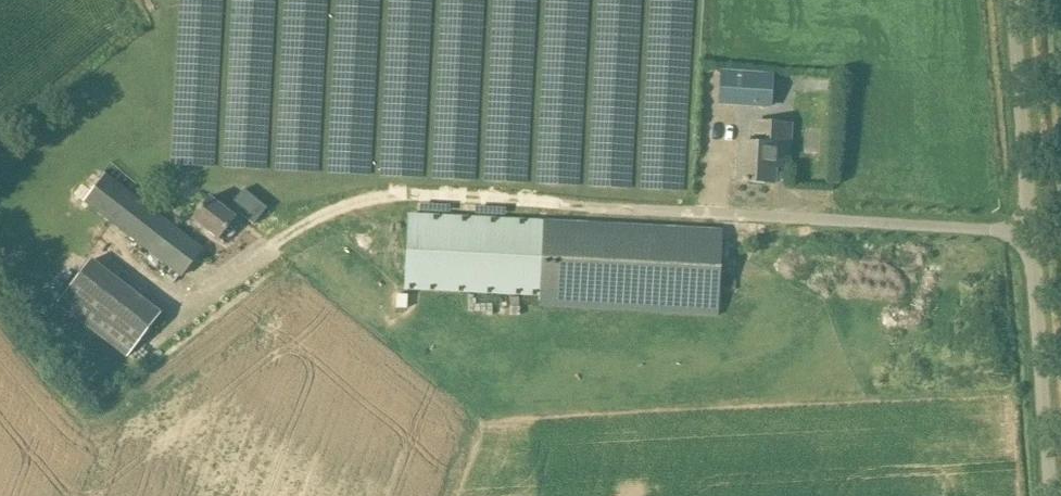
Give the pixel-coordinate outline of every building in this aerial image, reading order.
[(717,105),(772,105),(772,70),(717,70),(717,105)] [(752,145),(739,144),(737,183),(774,185),(775,171),(788,171),(791,126),(754,123),(752,145)] [(204,250),(106,174),(83,203),(181,279),(204,250)] [(231,202),(253,222),(266,207),(244,187),(231,202)] [(210,199),(193,221),(218,241),(235,219),(210,199)] [(723,232),(545,223),(410,215),(406,290),(539,297),(539,306),(718,316),(723,232)] [(161,313),(91,259),(56,304),(126,358),(161,313)]
